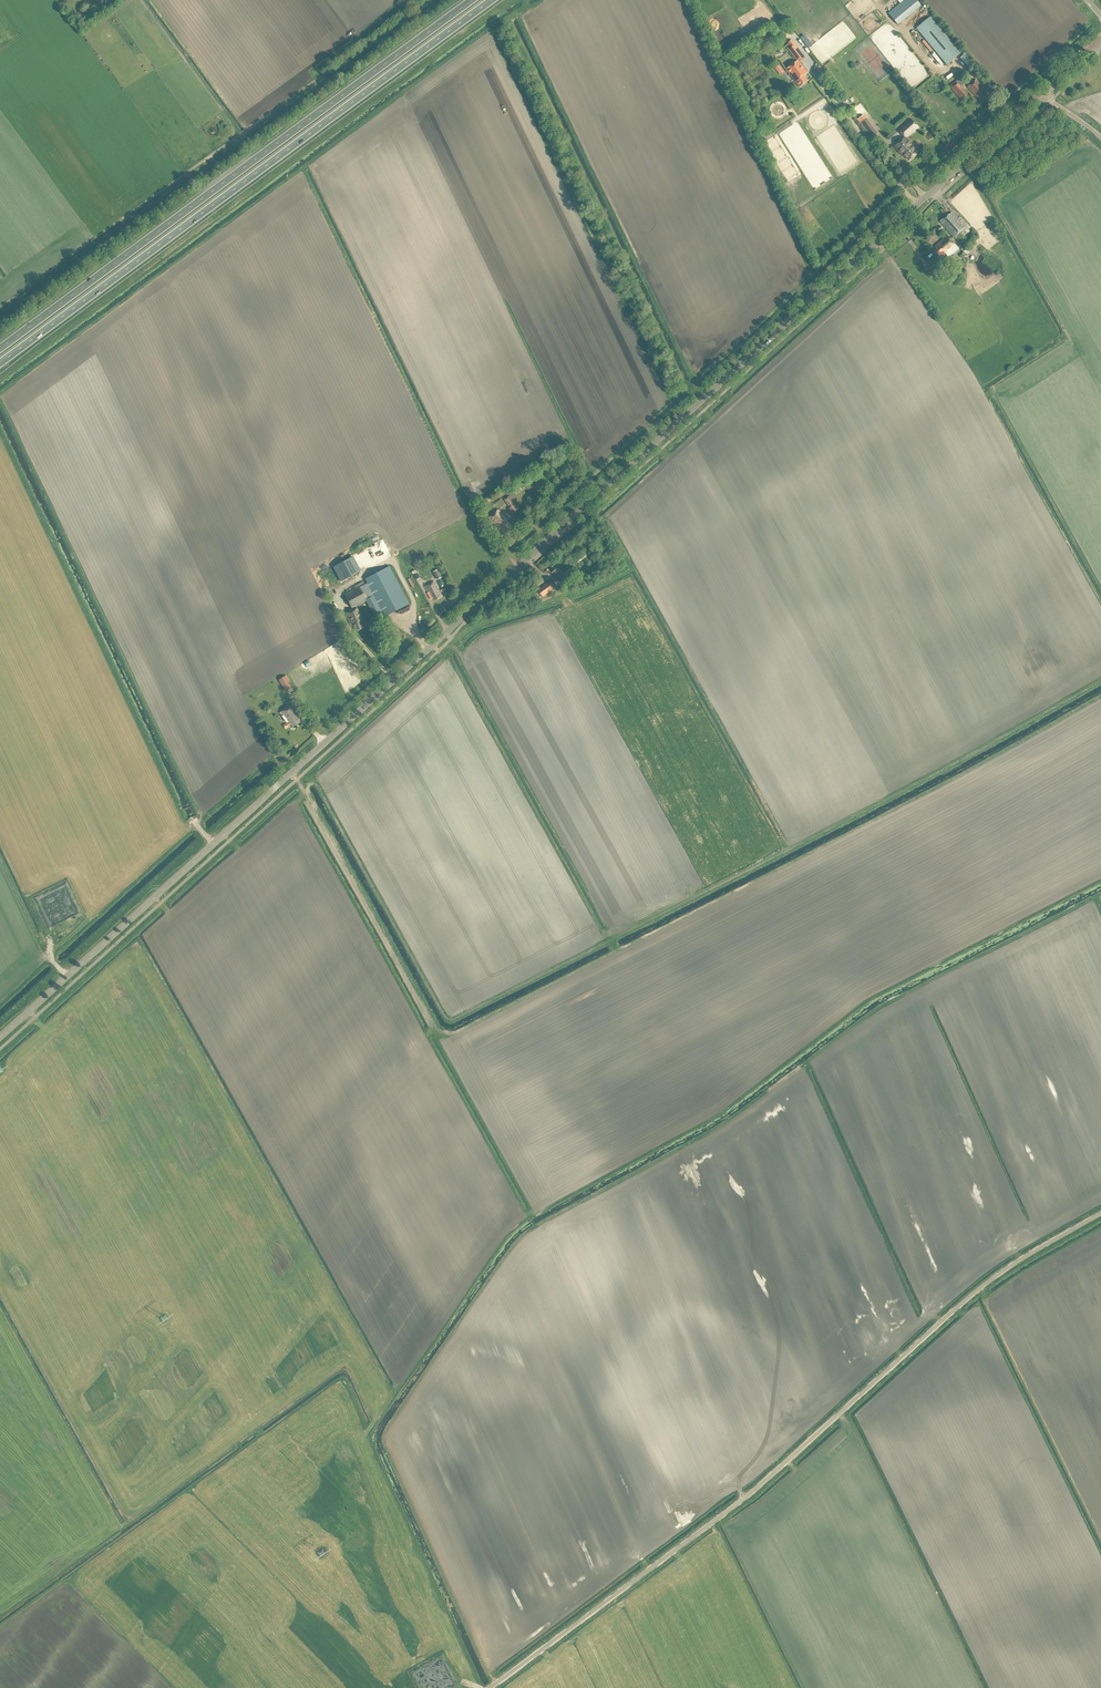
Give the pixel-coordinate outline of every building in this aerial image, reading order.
[(888,12),(897,24),(922,6),(917,0),(904,0),(888,12)] [(917,29),(947,65),(960,53),(930,17),(917,29)] [(767,31),(757,39),(759,42),(769,34),(767,31)] [(800,39),(808,48),(812,45),(804,36),(800,39)] [(919,43),(928,53),(933,49),(924,39),(919,43)] [(797,61),(798,60),(800,62),(805,57),(792,40),(788,42),(792,47),(788,49),(797,61)] [(967,58),(963,62),(971,70),(975,66),(967,58)] [(786,70),(788,72),(797,85),(800,88),(808,81),(804,76),(808,73),(799,61),(786,70)] [(756,63),(748,69),(750,72),(758,66),(756,63)] [(820,66),(816,70),(821,76),(825,73),(820,66)] [(949,87),(951,90),(960,99),(961,101),(968,95),(966,94),(961,88),(966,83),(963,80),(962,79),(958,84),(955,81),(949,87)] [(984,88),(977,80),(968,88),(975,96),(977,98),(976,98),(980,103),(989,96),(987,94),(988,93),(986,91),(985,92),(983,89),(984,88)] [(866,119),(860,124),(871,139),(878,134),(866,119)] [(919,127),(911,119),(899,130),(905,137),(895,147),(905,158),(906,157),(909,161),(916,154),(915,153),(917,151),(906,139),(919,127)] [(965,228),(951,213),(949,215),(948,215),(940,222),(954,238),(965,228)] [(948,257),(958,248),(947,236),(931,250),(939,259),(945,254),(947,256),(948,257)] [(947,256),(937,266),(942,272),(953,262),(948,257),(947,256)] [(514,513),(520,509),(510,496),(504,500),(510,508),(508,509),(510,513),(512,511),(514,513)] [(507,521),(498,511),(489,518),(500,531),(501,530),(505,534),(512,527),(507,521)] [(367,583),(359,587),(366,601),(376,620),(384,615),(384,616),(409,604),(389,566),(365,579),(367,583)] [(561,572),(558,568),(552,574),(555,577),(554,578),(562,586),(569,579),(562,571),(561,572)] [(437,569),(432,572),(436,580),(442,577),(437,569)] [(442,596),(434,582),(425,586),(429,593),(428,594),(431,599),(433,598),(434,600),(442,596)] [(543,597),(555,588),(551,582),(543,587),(544,587),(541,589),(538,591),(543,597)] [(366,601),(359,587),(344,594),(352,611),(345,615),(351,626),(353,625),(356,631),(365,626),(356,609),(355,609),(354,608),(366,601)] [(278,680),(285,691),(292,687),(285,676),(278,680)] [(301,719),(291,705),(280,713),(286,723),(283,725),(286,728),(291,725),(292,727),(300,722),(299,720),(301,719)] [(441,1659),(433,1664),(436,1669),(444,1664),(441,1659)]
